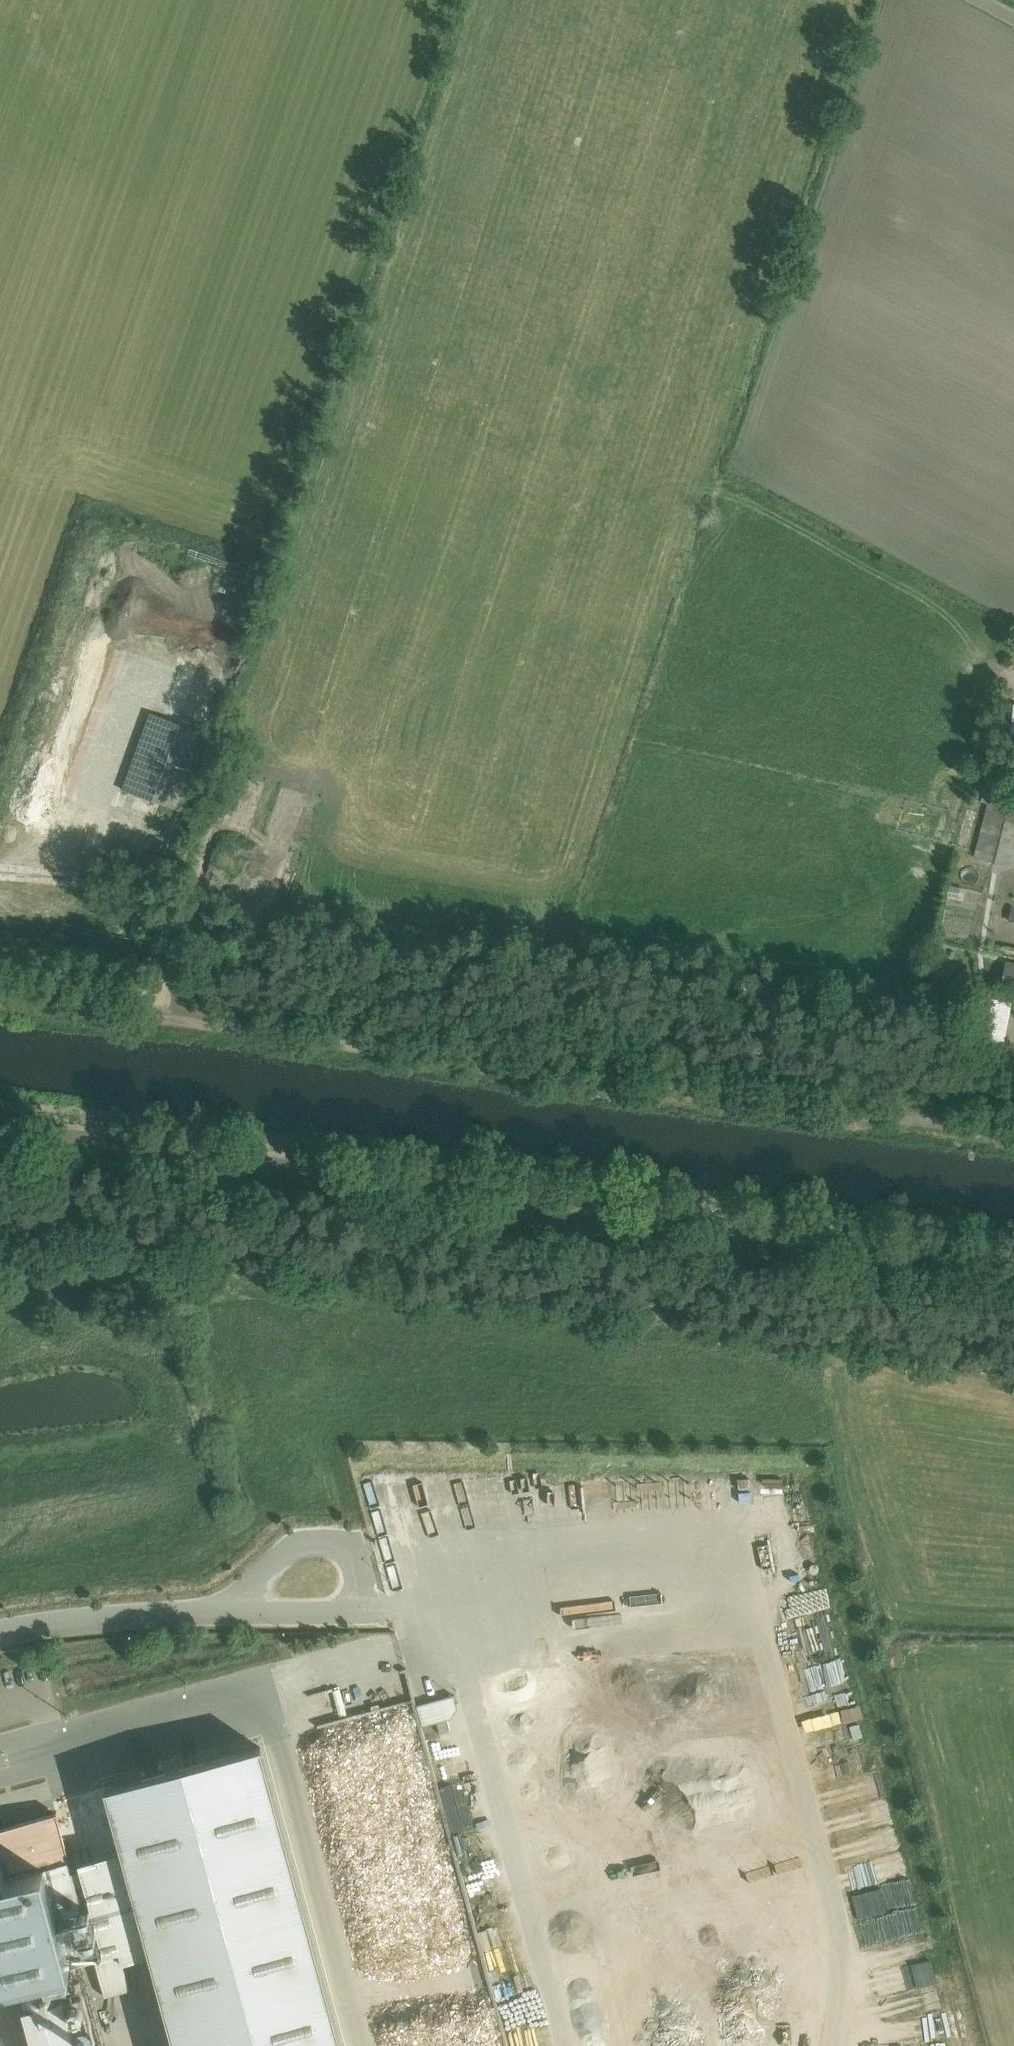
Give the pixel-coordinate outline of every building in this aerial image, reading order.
[(150,719),(122,793),(179,814),(207,740),(150,719)] [(985,791),(969,859),(1013,870),(1013,797),(985,791)] [(1001,989),(1013,991),(1013,963),(1006,961),(1001,989)] [(1012,1051),(1013,1043),(1013,1008),(978,1000),(964,1067),(1013,1078),(1013,1051),(1012,1051)] [(104,1801),(168,2045),(336,2045),(261,1760),(104,1801)] [(0,1832),(0,2013),(17,2008),(28,2045),(98,2045),(85,1999),(75,2002),(69,1978),(96,1970),(102,1995),(128,1988),(123,1971),(146,1964),(119,1862),(72,1874),(56,1816),(0,1832)]
